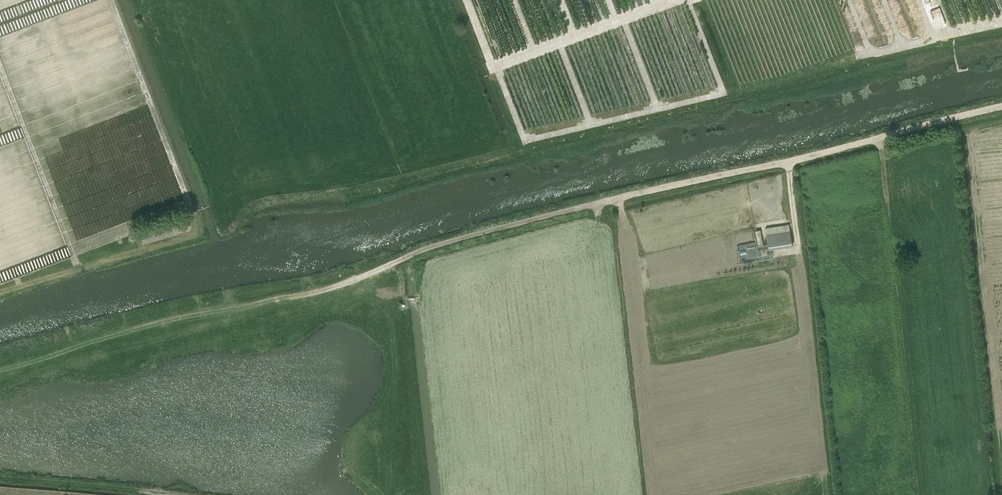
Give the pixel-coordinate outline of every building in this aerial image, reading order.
[(789,224),(765,228),(769,250),(793,246),(789,224)]
